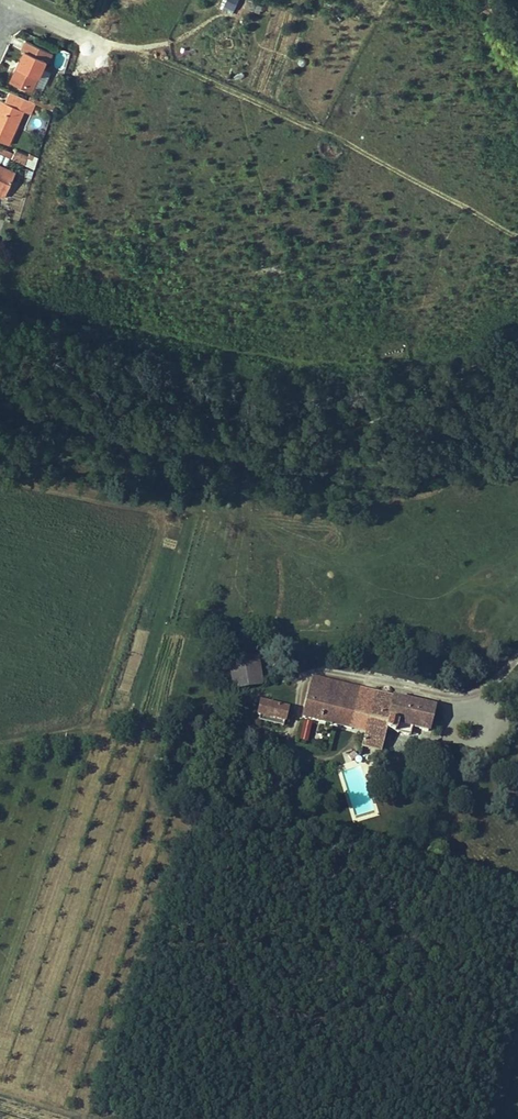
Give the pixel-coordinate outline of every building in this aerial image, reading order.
[(236,0),(225,0),(223,4),(233,8),(236,0)] [(259,11),(261,4),(250,0),(247,0),(244,6),(259,11)] [(52,53),(25,41),(21,50),(24,51),(9,82),(31,92),(45,61),(48,63),(52,53)] [(9,145),(23,111),(20,109),(24,98),(9,92),(5,102),(1,100),(0,102),(0,141),(9,145)] [(39,105),(52,111),(54,104),(46,101),(41,101),(39,105)] [(27,159),(28,156),(15,151),(12,158),(24,164),(27,159)] [(34,168),(36,164),(27,159),(24,164),(34,168)] [(5,194),(15,173),(0,166),(0,192),(5,194)] [(229,678),(238,676),(251,644),(225,649),(229,678)] [(251,644),(238,676),(258,673),(254,644),(251,644)] [(311,663),(301,700),(302,701),(336,710),(349,713),(359,675),(311,663)] [(358,729),(378,735),(384,712),(391,683),(359,675),(349,713),(361,717),(358,729)] [(430,693),(391,683),(384,712),(402,717),(405,708),(425,713),(430,693)] [(284,705),(286,693),(262,687),(259,699),(260,699),(284,705)] [(283,711),(284,705),(260,699),(258,705),(283,711)] [(226,773),(228,763),(204,760),(202,770),(226,773)]
